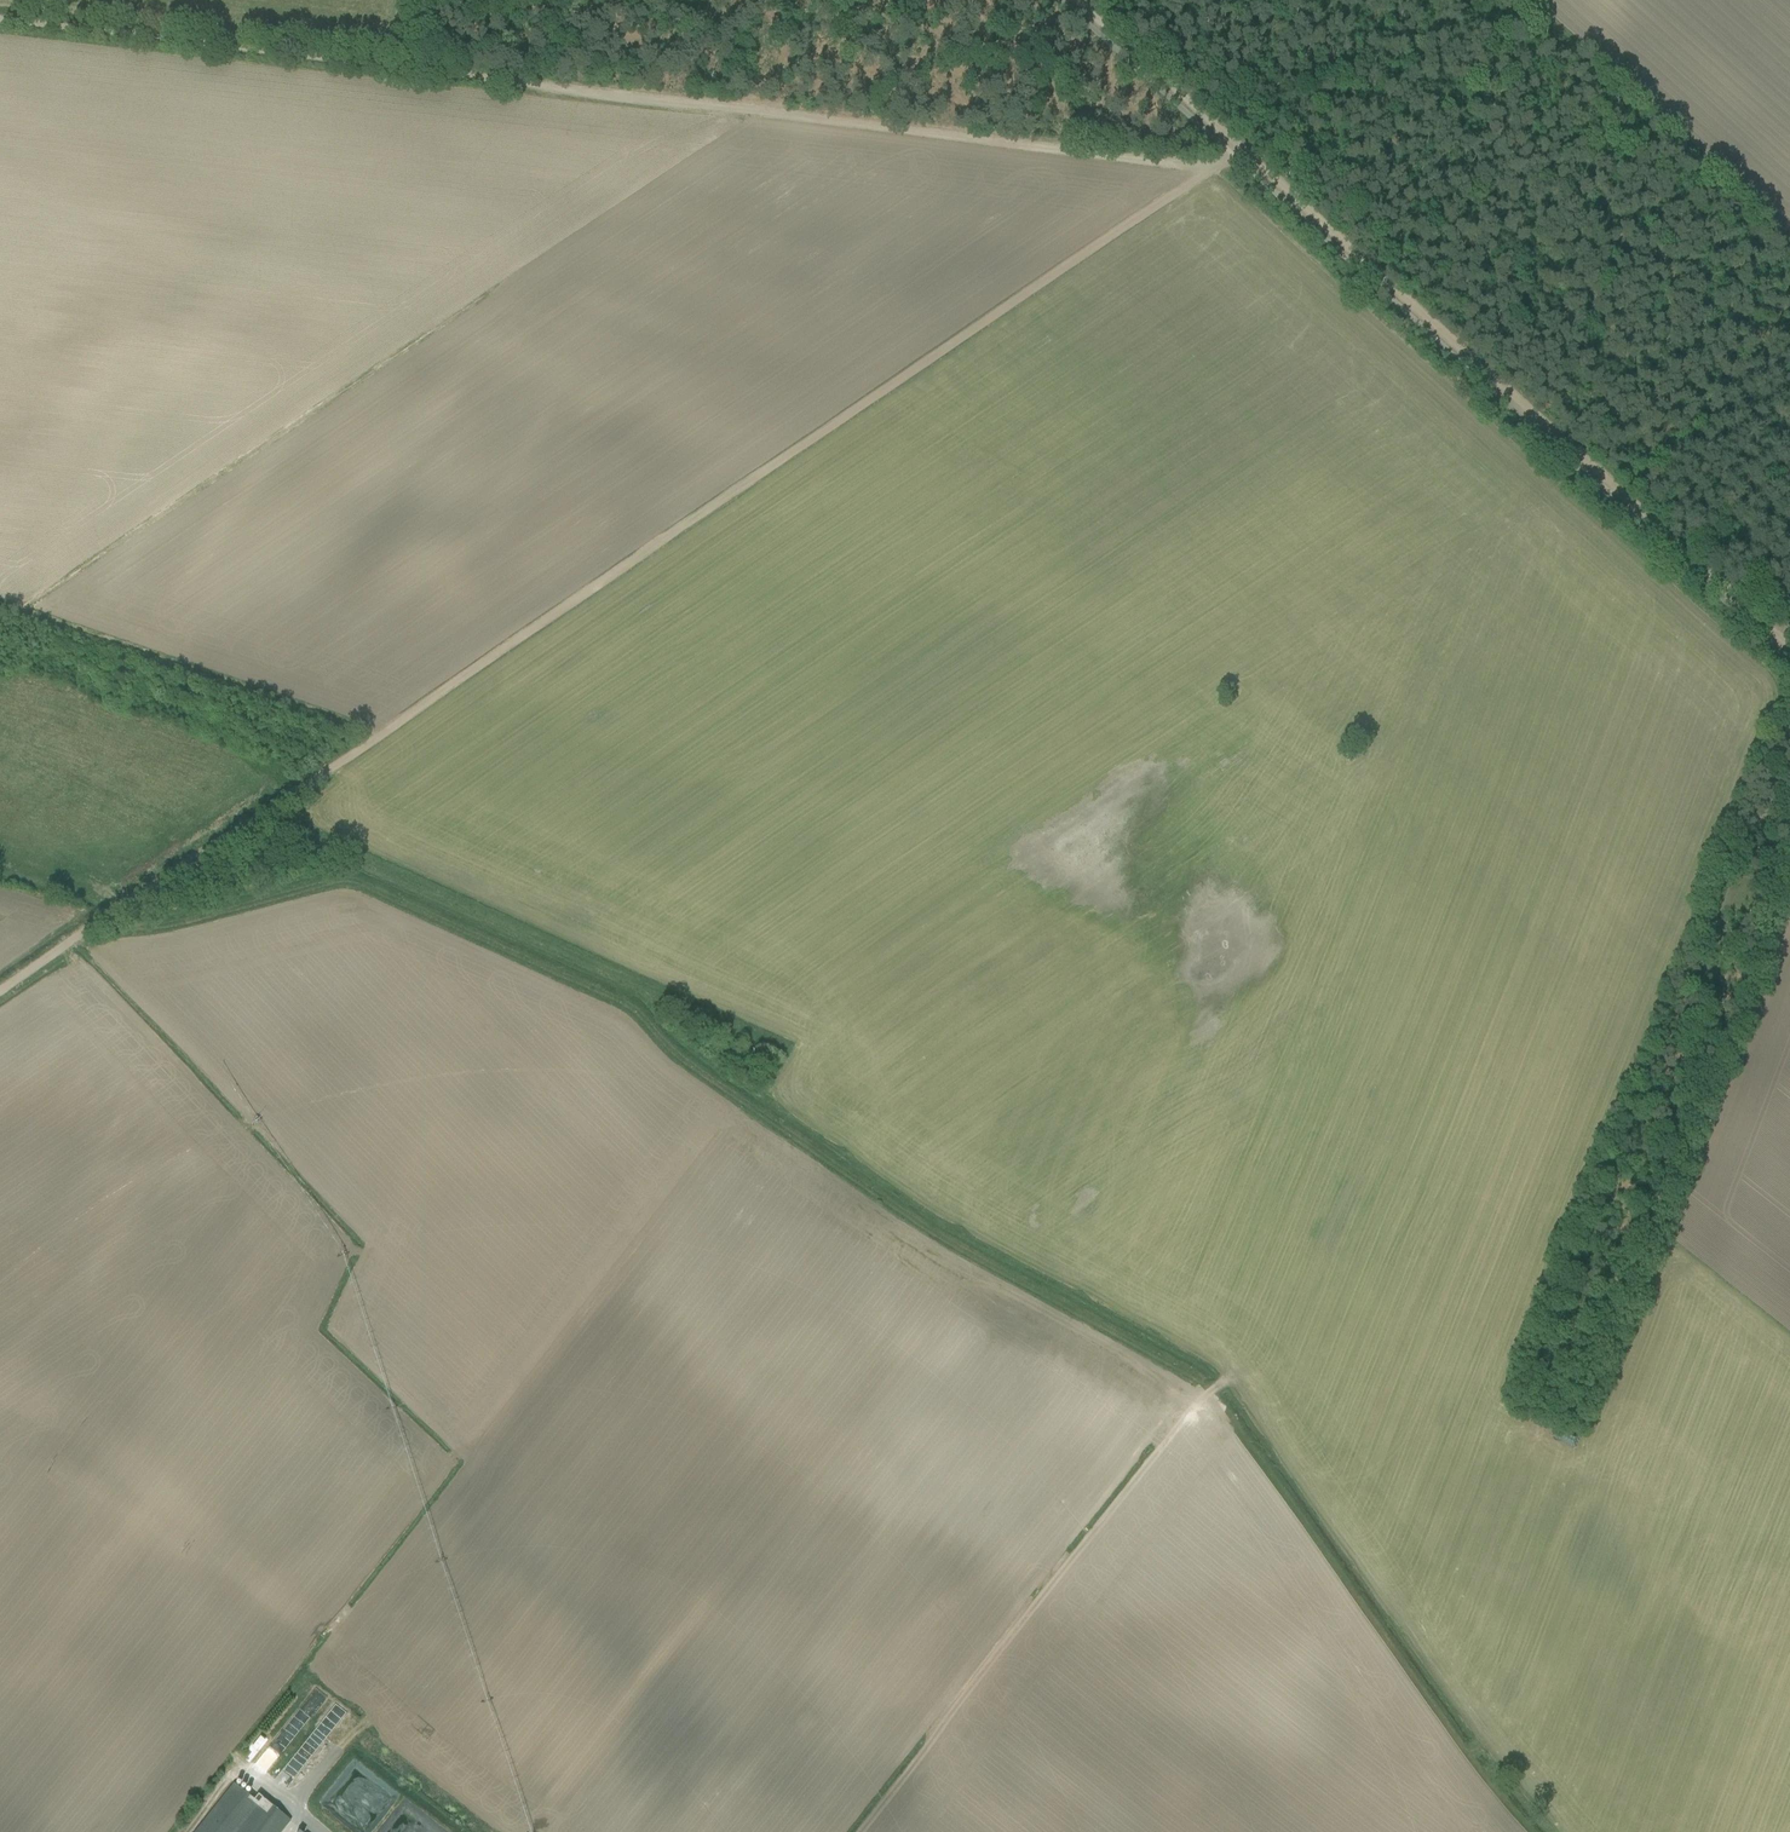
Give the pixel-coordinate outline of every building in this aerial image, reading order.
[(285,1774),(324,1731),(315,1722),(275,1765),(285,1774)] [(290,1820),(262,1798),(258,1803),(233,1783),(195,1831),(280,1831),(290,1820)]
